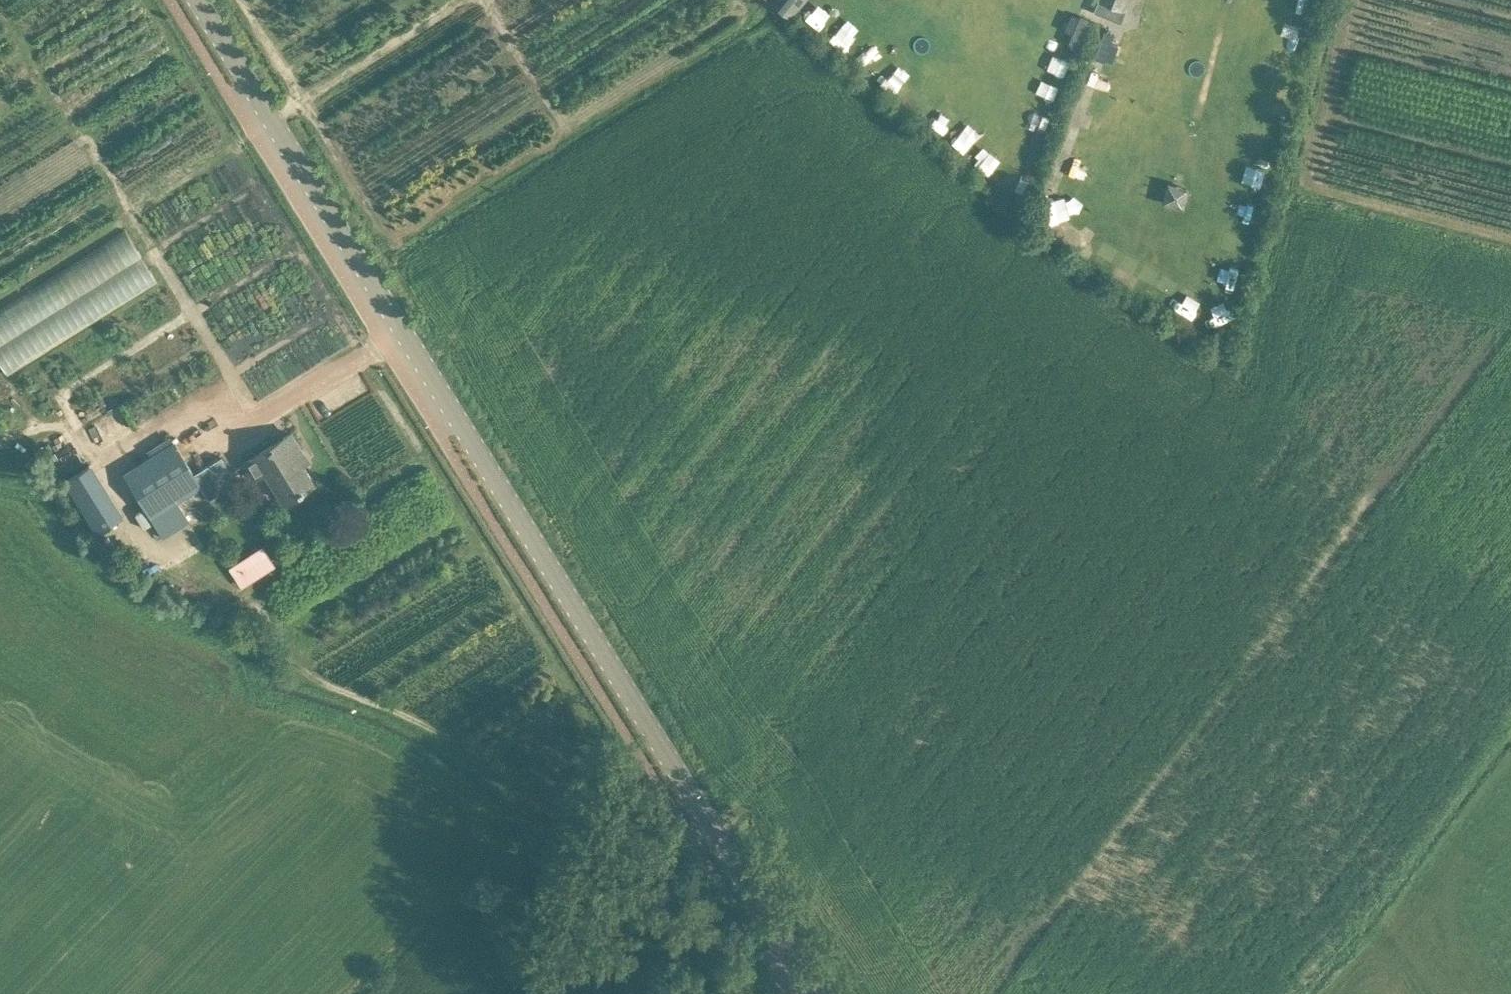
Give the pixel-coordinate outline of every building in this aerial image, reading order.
[(790,16),(804,0),(771,0),(790,16)] [(1122,9),(1126,0),(1100,0),(1122,9)] [(1076,47),(1085,27),(1058,16),(1050,36),(1076,47)] [(1282,26),(1280,43),(1300,46),(1302,28),(1282,26)] [(1044,69),(1064,78),(1072,61),(1051,52),(1044,69)] [(1193,192),(1178,176),(1159,193),(1175,209),(1193,192)] [(0,301),(0,363),(1,365),(160,285),(133,234),(0,301)] [(298,491),(298,492),(303,489),(302,488),(313,482),(296,456),(302,452),(290,433),(241,463),(251,480),(263,472),(281,501),(298,491)] [(176,442),(124,474),(163,537),(188,521),(175,501),(202,484),(176,442)] [(122,514),(91,464),(66,480),(97,530),(122,514)] [(240,584),(277,566),(266,544),(229,562),(240,584)]
